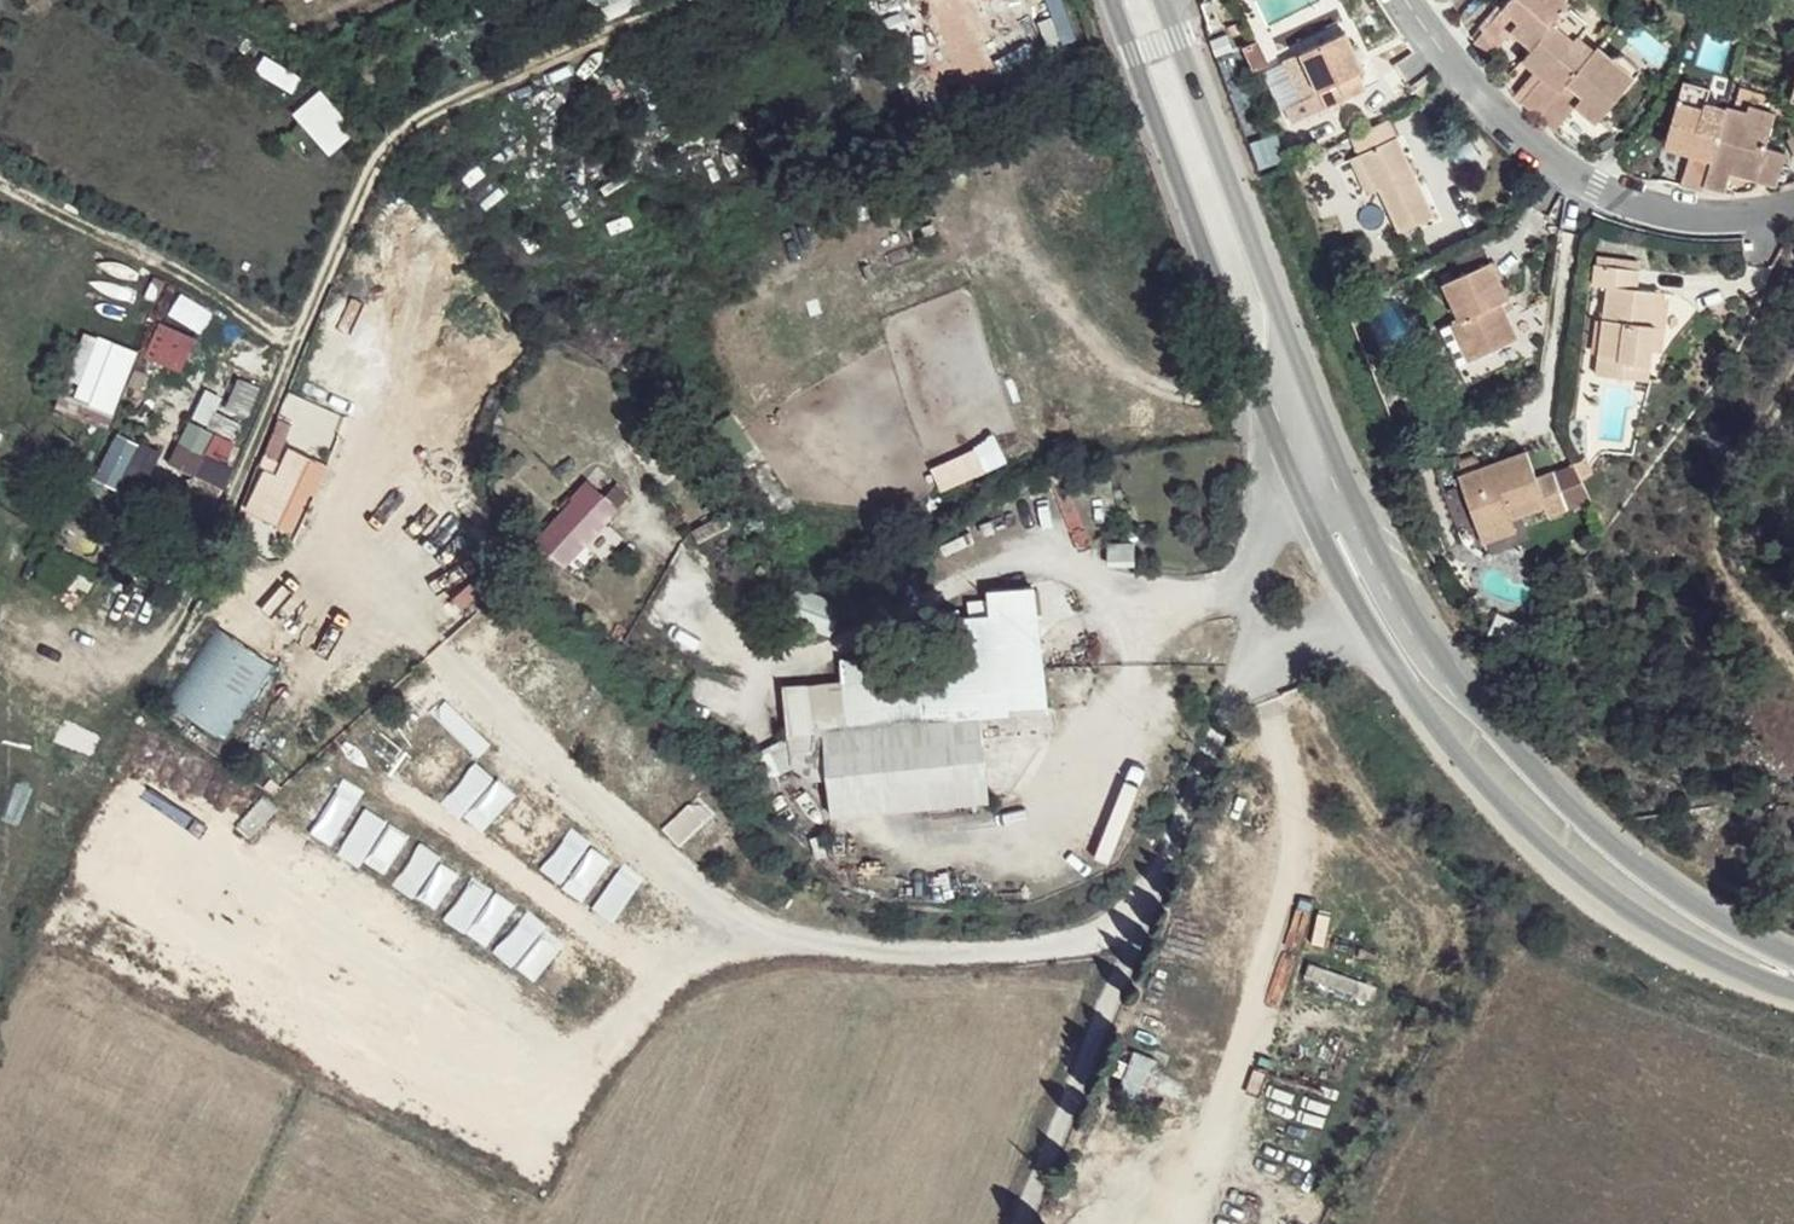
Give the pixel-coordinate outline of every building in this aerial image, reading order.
[(1508,4),(1502,0),(1486,0),(1470,18),(1485,31),(1508,4)] [(1574,0),(1511,0),(1508,4),(1485,31),(1475,42),(1491,56),(1513,32),(1534,48),(1568,8),(1574,0)] [(1539,117),(1597,50),(1582,37),(1589,25),(1568,8),(1534,48),(1524,60),(1537,71),(1544,79),(1524,104),(1539,117)] [(1350,32),(1306,51),(1324,90),(1331,105),(1369,88),(1362,72),(1367,69),(1350,32)] [(1259,40),(1245,47),(1256,70),(1270,64),(1259,40)] [(1615,59),(1600,46),(1597,50),(1539,117),(1556,131),(1561,124),(1577,106),(1597,124),(1641,70),(1621,54),(1615,59)] [(1306,51),(1286,59),(1304,98),(1324,90),(1306,51)] [(399,72),(392,59),(381,65),(387,79),(399,72)] [(1544,79),(1537,71),(1516,96),(1524,104),(1544,79)] [(1705,187),(1727,110),(1706,103),(1709,91),(1686,84),(1665,149),(1690,157),(1682,187),(1703,193),(1705,187)] [(321,87),(292,111),(327,153),(356,129),(321,87)] [(1747,115),(1727,110),(1705,187),(1725,194),(1730,176),(1775,189),(1785,154),(1767,149),(1775,116),(1749,109),(1747,115)] [(1429,219),(1383,119),(1344,136),(1355,159),(1371,193),(1375,192),(1394,235),(1429,219)] [(1572,134),(1561,124),(1556,131),(1567,140),(1572,134)] [(1362,197),(1371,193),(1355,159),(1346,163),(1362,197)] [(1621,365),(1644,367),(1650,325),(1653,325),(1659,292),(1631,287),(1634,268),(1594,263),(1590,283),(1605,285),(1596,354),(1622,358),(1621,365)] [(1498,308),(1506,305),(1487,266),(1425,294),(1442,330),(1432,336),(1449,373),(1514,342),(1503,318),(1498,308)] [(1510,313),(1506,305),(1498,308),(1503,318),(1510,313)] [(1643,381),(1644,367),(1621,365),(1622,358),(1596,354),(1593,372),(1643,381)] [(304,428),(283,418),(255,510),(298,534),(333,469),(293,449),(304,428)] [(118,485),(137,442),(114,432),(95,475),(118,485)] [(1464,521),(1495,507),(1530,491),(1534,500),(1552,491),(1535,452),(1518,460),(1507,436),(1439,467),(1464,521)] [(167,459),(203,478),(214,457),(178,437),(167,459)] [(1559,441),(1535,452),(1552,491),(1577,480),(1559,441)] [(630,494),(598,466),(540,536),(564,563),(630,494)] [(203,479),(185,513),(204,523),(223,489),(203,479)] [(1502,522),(1495,507),(1464,521),(1471,536),(1502,522)] [(1134,544),(1110,544),(1111,562),(1134,561),(1134,544)] [(833,629),(841,598),(798,587),(790,619),(833,629)] [(961,598),(915,603),(917,617),(913,618),(918,668),(894,672),(896,691),(880,694),(884,724),(1044,708),(1034,587),(989,592),(990,601),(968,604),(961,598)] [(880,649),(866,647),(863,666),(876,669),(880,649)] [(872,714),(849,714),(850,727),(872,724),(872,714)] [(988,800),(978,724),(821,732),(828,818),(988,800)] [(572,877),(593,838),(550,815),(529,854),(572,877)]
